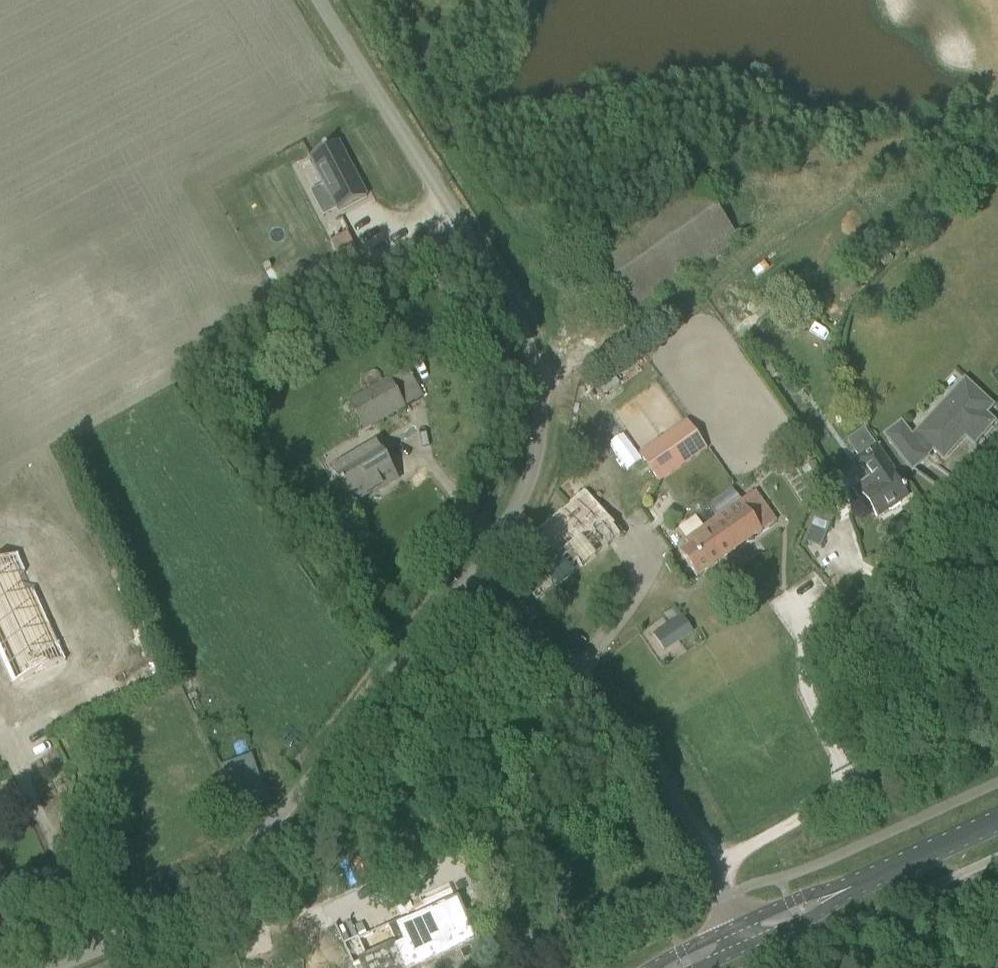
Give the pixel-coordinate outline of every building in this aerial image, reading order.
[(338,145),(310,162),(343,215),(370,198),(338,145)] [(583,257),(626,318),(642,307),(690,273),(693,277),(698,274),(695,270),(737,241),(695,179),(600,245),(583,257)] [(314,272),(325,294),(377,266),(365,244),(314,272)] [(774,365),(766,371),(771,379),(780,373),(774,365)] [(349,403),(366,432),(405,410),(388,380),(349,403)] [(920,437),(915,443),(900,425),(886,436),(912,470),(927,458),(925,456),(932,448),(943,458),(970,429),(978,438),(993,422),(984,414),(991,406),(965,382),(917,434),(920,437)] [(663,404),(623,432),(636,451),(677,424),(663,404)] [(639,454),(659,483),(706,449),(687,421),(639,454)] [(870,477),(851,489),(863,507),(867,505),(876,517),(888,509),(891,510),(900,504),(900,501),(908,496),(905,490),(906,489),(905,486),(903,488),(893,474),(895,472),(878,447),(881,445),(876,437),(865,445),(870,451),(858,459),(870,477)] [(334,474),(342,487),(352,505),(396,479),(375,442),(353,454),(357,461),(334,474)] [(534,532),(547,548),(597,506),(585,491),(534,532)] [(679,553),(697,577),(775,522),(754,493),(685,541),(689,546),(679,553)] [(0,587),(0,695),(9,713),(60,688),(6,584),(0,587)] [(653,635),(663,651),(692,632),(682,616),(653,635)] [(53,756),(51,757),(55,766),(63,763),(58,751),(52,754),(53,756)] [(74,761),(81,780),(88,777),(81,758),(74,761)] [(258,773),(220,787),(229,809),(266,796),(258,773)] [(353,967),(395,948),(404,967),(410,967),(473,939),(456,901),(405,926),(402,921),(344,947),(353,967)]
